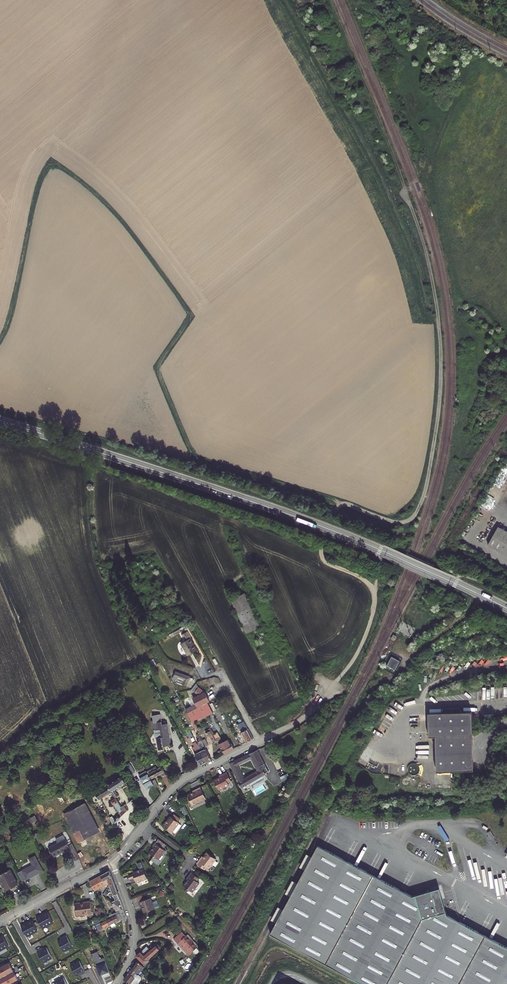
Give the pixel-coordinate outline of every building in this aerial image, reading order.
[(506,556),(506,532),(498,527),(488,545),(506,556)] [(231,600),(246,634),(261,627),(245,593),(231,600)] [(182,635),(186,641),(181,644),(188,656),(197,650),(190,638),(190,639),(186,632),(182,635)] [(267,642),(256,647),(261,657),(272,651),(267,642)] [(400,661),(391,657),(387,666),(395,670),(400,661)] [(178,677),(176,681),(187,685),(190,677),(176,671),(174,676),(178,677)] [(122,680),(116,683),(119,689),(120,691),(125,688),(122,682),(123,681),(122,680)] [(208,702),(202,693),(193,698),(198,707),(208,702)] [(190,697),(184,700),(188,708),(194,705),(190,697)] [(198,707),(188,713),(189,716),(188,717),(190,721),(191,721),(193,723),(213,712),(208,702),(198,707)] [(126,706),(129,713),(135,709),(131,703),(126,706)] [(471,711),(428,713),(429,736),(435,736),(436,772),(473,771),(471,711)] [(246,742),(254,738),(244,721),(244,722),(241,723),(238,725),(246,742)] [(158,750),(164,749),(164,746),(171,745),(170,739),(169,739),(168,736),(170,736),(168,726),(166,726),(165,722),(162,722),(154,723),(155,730),(160,729),(162,737),(156,738),(158,750)] [(154,733),(153,735),(155,736),(155,738),(156,738),(162,737),(160,729),(155,730),(154,730),(154,733)] [(206,733),(212,744),(217,740),(216,739),(214,734),(211,729),(210,730),(210,731),(206,733)] [(206,762),(211,760),(205,747),(202,740),(198,734),(196,735),(198,739),(197,739),(199,744),(201,747),(199,748),(206,762)] [(183,737),(188,749),(192,747),(186,736),(183,737)] [(217,740),(225,753),(234,748),(231,743),(230,744),(228,740),(223,742),(220,737),(219,737),(216,739),(217,740)] [(193,750),(198,760),(199,760),(201,765),(206,762),(199,748),(196,750),(195,748),(193,750)] [(238,765),(236,761),(230,764),(242,788),(268,772),(257,750),(239,759),(241,763),(251,758),(258,771),(244,779),(238,765)] [(409,765),(410,772),(419,771),(418,764),(409,765)] [(161,774),(167,787),(171,783),(162,767),(159,768),(157,769),(156,766),(147,771),(151,779),(161,774)] [(142,780),(143,784),(151,780),(151,779),(147,771),(138,776),(140,781),(142,780)] [(231,781),(227,772),(220,776),(220,777),(219,778),(214,780),(219,790),(229,785),(228,783),(231,781)] [(108,785),(113,793),(115,798),(118,796),(114,790),(126,782),(122,776),(109,784),(108,785)] [(96,793),(99,799),(110,792),(111,794),(112,794),(113,793),(108,785),(105,787),(104,784),(101,786),(102,788),(96,793)] [(206,799),(200,788),(193,791),(194,793),(192,793),(187,796),(192,806),(206,799)] [(120,813),(123,815),(127,810),(124,805),(121,807),(118,802),(114,805),(117,810),(118,810),(121,807),(122,810),(120,812),(120,813)] [(64,814),(70,826),(88,816),(82,805),(64,814)] [(180,819),(173,815),(171,818),(169,821),(168,820),(163,826),(172,833),(179,824),(178,822),(180,819)] [(85,839),(97,833),(88,816),(70,826),(73,831),(80,828),(85,839)] [(117,816),(115,819),(113,817),(110,819),(113,825),(120,818),(117,816)] [(73,831),(79,842),(85,839),(80,828),(73,831)] [(50,849),(54,857),(70,848),(64,835),(57,838),(59,842),(49,847),(49,848),(49,849),(50,849)] [(155,843),(154,843),(152,846),(153,847),(152,849),(149,853),(153,857),(151,860),(154,862),(157,865),(160,861),(158,860),(165,851),(162,849),(165,845),(159,840),(156,844),(155,843)] [(271,934),(363,983),(506,983),(506,947),(447,915),(439,888),(412,896),(318,846),(312,857),(305,870),(298,883),(291,896),(284,910),(277,923),(271,934)] [(312,857),(306,854),(299,867),(305,870),(312,857)] [(22,871),(27,879),(43,871),(35,856),(30,859),(33,865),(22,871)] [(207,862),(202,869),(210,875),(212,872),(215,873),(221,864),(213,857),(209,862),(208,863),(207,862)] [(147,879),(143,869),(135,872),(136,873),(133,874),(128,876),(131,885),(147,879)] [(5,891),(18,884),(10,870),(0,875),(0,880),(5,891)] [(109,871),(97,877),(103,887),(109,883),(110,885),(114,883),(109,871)] [(89,881),(95,891),(98,889),(103,887),(97,877),(89,881)] [(205,883),(197,877),(192,883),(194,884),(193,886),(189,891),(198,897),(205,888),(203,886),(205,883)] [(292,880),(285,893),(291,896),(298,883),(292,880)] [(112,904),(117,912),(122,910),(124,909),(114,883),(110,885),(116,900),(112,902),(114,903),(112,904)] [(151,899),(139,903),(140,907),(142,906),(142,908),(145,913),(155,909),(152,903),(151,899)] [(75,903),(77,916),(87,914),(92,914),(90,901),(75,903)] [(284,910),(278,907),(271,920),(277,923),(284,910)] [(124,923),(127,922),(126,916),(124,909),(122,910),(117,912),(105,917),(106,920),(96,925),(99,931),(119,920),(122,919),(122,920),(124,923)] [(41,915),(36,917),(42,927),(53,921),(47,912),(44,914),(42,916),(41,915)] [(105,917),(99,920),(98,919),(91,922),(97,937),(100,936),(98,931),(99,931),(96,925),(106,920),(105,917)] [(26,923),(21,925),(26,936),(37,930),(32,920),(28,922),(26,924),(26,923)] [(171,929),(175,933),(180,928),(176,924),(171,929)] [(183,931),(174,939),(189,955),(193,951),(196,954),(201,950),(200,949),(188,935),(187,936),(183,931)] [(72,946),(66,935),(63,936),(63,937),(61,938),(61,939),(58,941),(63,951),(72,946)] [(138,961),(143,966),(149,960),(148,959),(161,947),(158,944),(151,950),(146,946),(142,950),(143,950),(141,952),(140,952),(137,956),(140,959),(138,961)] [(37,950),(43,962),(52,957),(46,947),(43,949),(43,948),(40,949),(37,950)] [(98,967),(100,975),(109,972),(104,958),(100,959),(98,952),(92,954),(96,968),(98,967)] [(79,961),(70,965),(76,975),(79,974),(81,973),(82,974),(85,972),(79,961)] [(144,966),(143,966),(138,961),(132,969),(143,977),(143,976),(139,971),(144,966)] [(8,962),(1,966),(6,974),(13,970),(8,962)] [(129,983),(130,983),(131,983),(134,983),(143,977),(132,969),(126,976),(127,977),(125,980),(129,983)] [(13,970),(6,974),(11,983),(18,979),(13,970)] [(0,977),(0,980),(2,983),(8,983),(11,983),(6,974),(0,977)]
